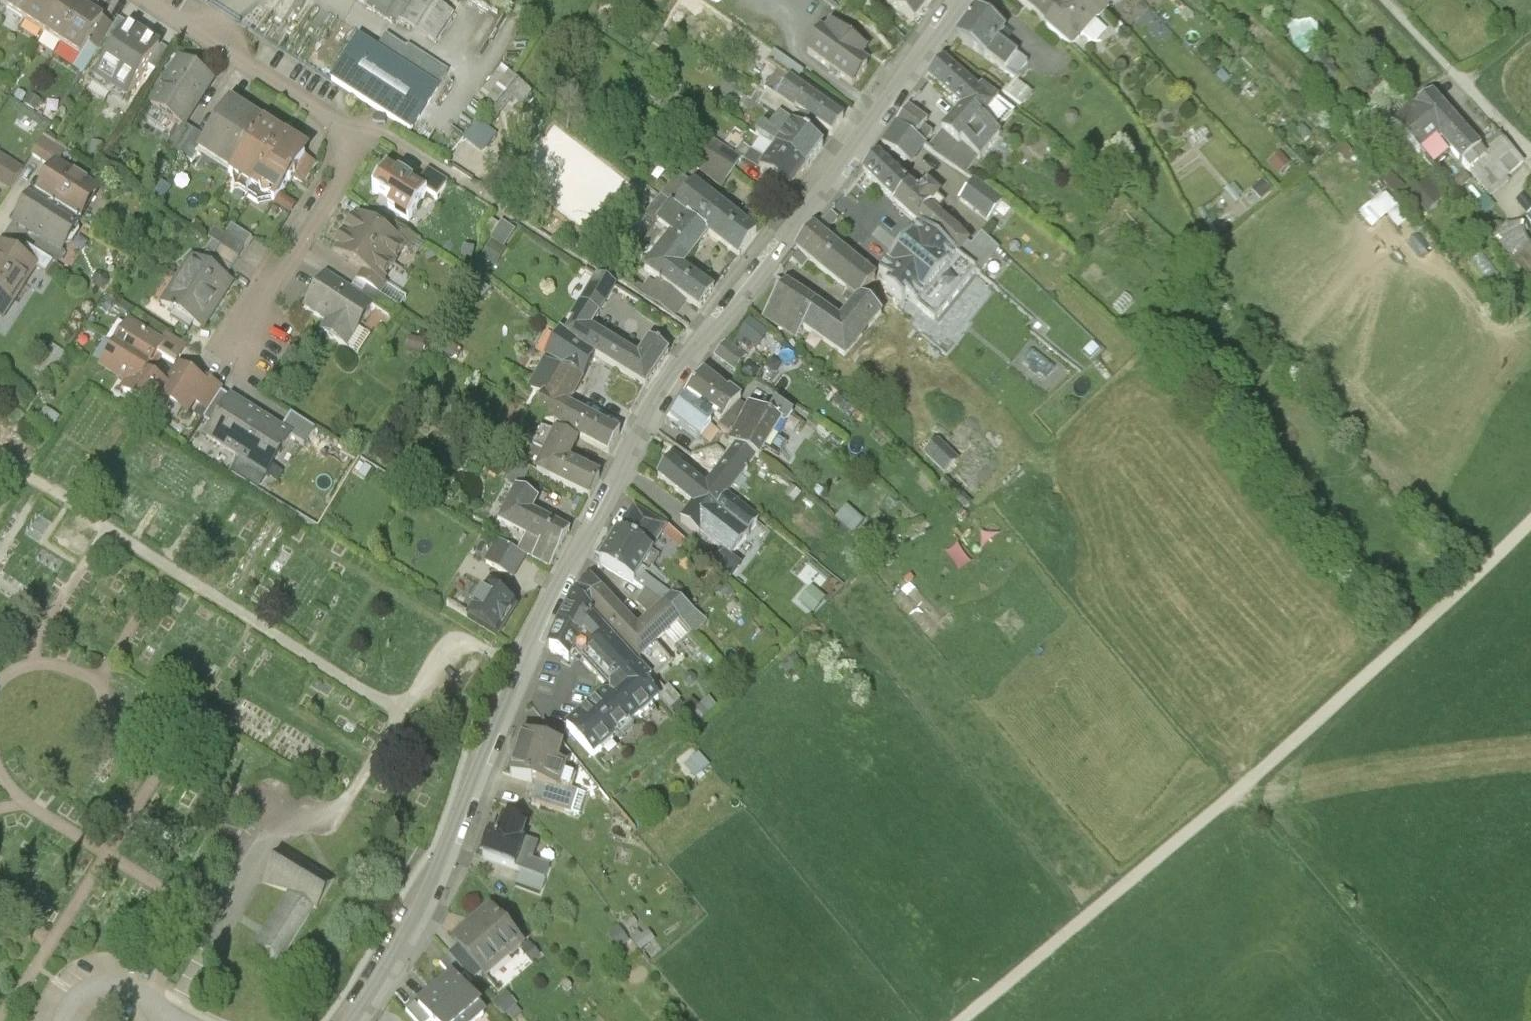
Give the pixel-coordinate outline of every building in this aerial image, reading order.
[(7,10),(13,0),(0,0),(0,5),(7,10)] [(40,0),(13,0),(7,10),(26,22),(40,0)] [(66,0),(40,0),(26,22),(44,33),(66,0)] [(86,8),(73,0),(66,0),(44,33),(63,45),(86,8)] [(449,0),(358,0),(432,47),(459,6),(449,0)] [(887,2),(915,23),(927,7),(917,0),(889,0),(887,2)] [(1108,11),(1097,0),(1066,0),(1060,8),(1050,0),(1015,0),(1034,16),(1047,30),(1071,50),(1075,49),(1109,13),(1108,11)] [(1108,11),(1119,0),(1097,0),(1108,11)] [(86,8),(63,45),(81,57),(90,43),(105,20),(86,8)] [(976,12),(957,40),(960,42),(1005,76),(1017,60),(996,44),(1005,33),(976,12)] [(107,41),(116,27),(105,20),(90,43),(99,48),(101,50),(107,41)] [(117,48),(130,26),(120,20),(116,27),(107,41),(117,48)] [(151,39),(130,26),(117,48),(97,80),(128,100),(149,67),(161,48),(149,41),(151,39)] [(829,70),(851,40),(832,26),(824,36),(820,33),(807,54),(829,70)] [(379,50),(361,39),(334,80),(412,129),(446,75),(387,37),(379,50)] [(851,40),(829,70),(853,86),(868,66),(860,61),(866,51),(851,40)] [(99,48),(90,43),(74,69),(83,74),(99,48)] [(156,72),(170,51),(162,46),(161,48),(149,67),(156,72)] [(785,66),(771,57),(765,67),(778,75),(785,66)] [(1028,68),(1017,60),(1005,76),(1015,83),(1016,84),(1028,68)] [(213,80),(182,61),(152,109),(184,129),(185,127),(213,80)] [(1327,66),(1322,61),(1312,70),(1327,85),(1336,76),(1332,71),(1334,69),(1329,64),(1327,66)] [(945,62),(929,80),(930,82),(962,110),(978,93),(945,62)] [(512,79),(503,72),(484,96),(497,107),(516,82),(512,79)] [(778,103),(788,88),(774,78),(770,84),(772,85),(766,95),(769,96),(778,103)] [(1007,89),(1002,94),(1020,108),(1030,95),(1016,84),(1015,83),(1009,91),(1007,89)] [(831,136),(842,120),(791,84),(788,88),(778,103),(794,114),(796,111),(831,136)] [(981,90),(978,93),(962,110),(977,124),(981,120),(996,106),(998,102),(981,90)] [(761,107),(780,120),(792,129),(800,118),(794,114),(778,103),(769,96),(761,107)] [(1453,157),(1463,168),(1480,153),(1453,124),(1431,97),(1413,111),(1413,112),(1438,140),(1453,157)] [(1363,102),(1354,111),(1362,119),(1371,111),(1363,102)] [(208,140),(200,153),(234,174),(264,126),(231,105),(208,140)] [(1008,117),(996,106),(981,120),(994,132),(1008,117)] [(909,109),(898,125),(926,145),(933,136),(923,129),(928,123),(909,109)] [(977,124),(962,110),(945,129),(943,133),(960,149),(962,146),(979,161),(1001,138),(994,132),(981,120),(977,124)] [(1419,156),(1438,140),(1413,112),(1394,128),(1419,156)] [(792,129),(814,143),(821,133),(800,118),(792,129)] [(761,140),(776,151),(792,129),(780,120),(771,134),(763,128),(757,137),(761,140)] [(285,139),(264,126),(234,174),(255,187),(285,139)] [(182,156),(196,133),(185,127),(184,129),(171,150),(182,156)] [(911,167),(926,147),(898,127),(883,146),(911,167)] [(792,129),(776,151),(806,171),(822,149),(814,143),(792,129)] [(743,136),(734,130),(728,139),(737,145),(743,136)] [(208,140),(196,133),(182,156),(193,163),(200,153),(208,140)] [(960,149),(943,133),(929,150),(967,177),(969,175),(979,161),(962,146),(960,149)] [(1500,138),(1480,153),(1463,168),(1490,199),(1508,185),(1506,182),(1523,166),(1500,138)] [(255,187),(277,202),(281,196),(292,180),(306,157),(308,153),(285,139),(255,187)] [(33,157),(55,171),(59,166),(67,154),(45,140),(35,154),(33,157)] [(776,151),(761,140),(752,154),(744,148),(737,158),(742,162),(759,174),(760,172),(776,151)] [(732,175),(742,162),(737,158),(712,142),(703,155),(732,175)] [(791,193),(806,171),(776,151),(760,172),(791,193)] [(732,175),(703,155),(693,170),(722,190),(732,175)] [(302,186),(316,163),(306,157),(292,180),(302,186)] [(864,174),(895,204),(911,187),(879,157),(864,174)] [(9,190),(21,171),(0,158),(0,185),(9,190)] [(1290,168),(1280,158),(1269,168),(1279,179),(1290,168)] [(97,190),(59,166),(55,171),(39,197),(77,221),(97,190)] [(428,195),(418,189),(387,170),(374,191),(393,203),(388,210),(410,224),(428,195)] [(418,189),(428,195),(438,202),(449,185),(429,171),(418,189)] [(679,177),(662,200),(672,208),(676,211),(694,189),(679,177)] [(1391,178),(1382,186),(1399,203),(1407,196),(1391,178)] [(1002,204),(974,182),(960,202),(988,224),(1002,204)] [(1426,183),(1408,198),(1427,219),(1445,203),(1426,183)] [(919,194),(911,187),(895,204),(894,205),(918,227),(957,259),(967,246),(968,244),(959,234),(935,213),(942,205),(936,200),(940,196),(928,185),(919,194)] [(1270,196),(1261,186),(1250,196),(1259,206),(1270,196)] [(676,211),(708,235),(709,238),(738,261),(758,235),(695,187),(694,189),(676,211)] [(77,221),(39,197),(37,196),(17,227),(61,254),(81,223),(77,221)] [(295,204),(281,196),(277,202),(276,205),(290,213),(295,204)] [(1486,198),(1473,210),(1483,221),(1495,209),(1486,198)] [(658,226),(672,208),(662,200),(647,219),(658,226)] [(1392,200),(1364,225),(1372,234),(1386,220),(1398,234),(1412,222),(1392,200)] [(662,252),(685,269),(709,238),(708,235),(676,211),(672,208),(658,226),(659,227),(672,237),(662,252)] [(837,220),(830,212),(822,221),(829,229),(837,220)] [(346,237),(393,266),(404,249),(384,236),(360,221),(358,225),(355,223),(346,237)] [(1506,228),(1493,240),(1530,283),(1530,250),(1529,247),(1524,237),(1522,225),(1506,228)] [(415,242),(391,227),(384,236),(404,249),(409,252),(415,242)] [(672,237),(659,227),(647,243),(662,252),(672,237)] [(957,259),(918,227),(879,275),(890,284),(887,288),(902,301),(905,297),(916,306),(957,259)] [(239,261),(252,240),(233,228),(227,238),(217,232),(210,243),(221,250),(239,261)] [(815,231),(798,254),(808,262),(823,273),(840,251),(815,231)] [(393,266),(346,237),(338,249),(341,251),(338,255),(365,273),(382,284),(393,266)] [(971,250),(967,246),(957,259),(980,277),(1000,253),(982,237),(971,250)] [(1418,237),(1408,246),(1421,258),(1430,249),(1418,237)] [(5,322),(37,270),(38,269),(0,245),(0,319),(5,322)] [(37,270),(47,276),(50,272),(54,265),(29,249),(23,259),(38,269),(37,270)] [(239,261),(221,250),(216,259),(234,270),(239,261)] [(840,251),(823,273),(844,289),(843,290),(850,295),(846,300),(853,305),(857,300),(861,299),(877,279),(840,251)] [(685,269),(662,252),(645,272),(658,281),(688,303),(701,312),(716,293),(685,269)] [(798,254),(791,261),(802,269),(808,262),(798,254)] [(1482,254),(1470,265),(1492,288),(1504,278),(1482,254)] [(234,270),(216,259),(211,256),(205,266),(227,280),(234,270)] [(192,258),(177,283),(219,308),(234,284),(227,280),(205,266),(192,258)] [(382,284),(365,273),(359,284),(381,298),(387,287),(382,284)] [(352,294),(327,278),(307,310),(328,324),(323,332),(349,348),(374,308),(370,305),(352,294)] [(595,280),(580,307),(600,318),(615,293),(616,292),(595,280)] [(688,303),(658,281),(646,300),(675,321),(688,303)] [(177,283),(163,306),(205,332),(219,308),(177,283)] [(381,298),(359,284),(352,294),(370,305),(374,308),(381,298)] [(407,300),(387,287),(381,298),(400,310),(407,300)] [(788,288),(765,319),(796,341),(804,331),(812,319),(809,317),(816,306),(788,288)] [(809,317),(812,319),(804,331),(846,362),(881,315),(861,299),(857,300),(853,305),(840,322),(816,306),(809,317)] [(566,337),(596,360),(608,341),(593,331),(600,318),(580,307),(570,323),(573,325),(566,337)] [(132,327),(117,348),(153,371),(161,358),(167,349),(163,347),(132,327)] [(583,383),(596,360),(566,337),(560,332),(546,363),(583,383)] [(177,368),(188,352),(173,342),(168,339),(163,347),(167,349),(161,358),(177,368)] [(669,355),(650,343),(643,355),(636,351),(633,357),(608,341),(596,360),(643,390),(646,392),(669,355)] [(424,345),(411,342),(408,352),(421,356),(424,345)] [(725,345),(716,357),(736,372),(737,371),(747,360),(725,345)] [(153,371),(117,348),(101,373),(128,391),(130,387),(146,377),(148,378),(153,371)] [(461,353),(450,349),(446,359),(456,363),(461,353)] [(448,366),(438,361),(435,368),(445,373),(448,366)] [(536,417),(563,431),(573,411),(569,409),(583,383),(546,363),(545,362),(531,389),(546,397),(536,417)] [(180,371),(168,391),(168,403),(187,414),(192,406),(205,386),(201,384),(180,371)] [(729,395),(703,375),(685,399),(687,400),(711,418),(729,395)] [(148,378),(146,377),(130,387),(128,391),(125,396),(158,417),(168,403),(168,391),(148,378)] [(204,380),(201,384),(205,386),(192,406),(209,416),(221,397),(224,393),(204,380)] [(731,393),(729,395),(711,418),(715,422),(722,427),(739,406),(742,401),(731,393)] [(231,403),(221,397),(209,416),(205,422),(215,428),(231,403)] [(711,418),(687,400),(671,422),(700,445),(712,429),(710,428),(715,422),(711,418)] [(237,459),(262,420),(232,401),(231,403),(215,428),(207,441),(237,459)] [(733,441),(747,410),(739,406),(722,427),(719,432),(733,441)] [(763,416),(749,407),(747,410),(733,441),(731,446),(737,450),(755,462),(759,464),(782,427),(786,430),(792,419),(793,417),(788,414),(776,407),(769,419),(763,416)] [(621,436),(573,411),(563,431),(611,456),(621,436)] [(292,417),(282,433),(291,439),(291,441),(305,450),(316,432),(292,417)] [(262,420),(237,459),(240,461),(267,478),(291,441),(291,439),(282,433),(262,420)] [(537,476),(590,501),(600,480),(585,473),(588,467),(579,462),(576,468),(569,465),(578,445),(558,436),(556,439),(543,432),(534,452),(546,458),(537,476)] [(923,454),(945,475),(961,459),(939,438),(923,454)] [(730,461),(706,492),(707,493),(694,509),(710,522),(718,512),(726,502),(755,462),(737,450),(730,461)] [(267,478),(240,461),(231,476),(258,493),(267,478)] [(661,482),(694,509),(707,493),(706,492),(673,465),(661,482)] [(550,571),(570,535),(532,515),(539,502),(518,491),(500,525),(528,540),(520,556),(525,559),(550,571)] [(800,499),(793,494),(788,501),(795,506),(800,499)] [(750,538),(759,527),(726,502),(718,512),(750,538)] [(732,561),(750,538),(718,512),(710,522),(694,509),(682,525),(700,540),(701,538),(722,555),(731,562),(732,561)] [(864,524),(847,510),(836,522),(853,537),(864,524)] [(663,538),(666,532),(634,512),(601,566),(635,587),(642,574),(653,557),(644,552),(647,547),(654,552),(663,538)] [(669,529),(666,532),(663,538),(680,554),(687,546),(669,529)] [(520,556),(499,544),(487,564),(513,579),(525,559),(520,556)] [(722,555),(711,567),(730,582),(741,569),(732,561),(731,562),(722,555)] [(665,607),(673,600),(648,582),(642,574),(635,587),(645,594),(665,607)] [(558,625),(549,649),(569,662),(576,647),(582,636),(591,619),(593,616),(586,607),(602,592),(591,581),(573,597),(558,625)] [(498,639),(517,609),(503,600),(506,595),(490,585),(487,591),(485,590),(468,618),(467,620),(498,639)] [(825,602),(813,591),(800,606),(813,617),(825,602)] [(607,637),(626,618),(602,592),(586,607),(593,616),(591,619),(607,637)] [(665,607),(645,594),(637,606),(651,620),(665,607)] [(673,600),(665,607),(681,625),(694,640),(707,625),(673,600)] [(467,620),(468,618),(449,606),(448,608),(467,620)] [(639,631),(626,618),(607,637),(635,667),(681,625),(665,607),(651,620),(639,631)] [(591,619),(582,636),(594,649),(587,655),(616,688),(636,668),(635,667),(607,637),(591,619)] [(803,667),(794,658),(782,670),(791,679),(803,667)] [(588,714),(614,742),(657,703),(651,697),(653,695),(645,687),(651,682),(641,671),(640,672),(636,668),(616,688),(610,694),(610,699),(605,699),(588,714)] [(614,742),(588,714),(569,732),(594,760),(596,762),(616,744),(614,742)] [(545,724),(539,744),(563,751),(564,747),(545,724)] [(558,768),(563,751),(539,744),(523,739),(510,780),(538,790),(550,793),(552,789),(560,792),(567,771),(558,768)] [(700,760),(685,772),(695,783),(709,771),(700,760)] [(560,792),(552,789),(550,793),(538,790),(533,807),(572,820),(579,798),(560,792)] [(550,873),(532,866),(539,849),(522,843),(526,832),(504,824),(499,839),(493,837),(484,861),(546,883),(550,873)] [(280,969),(315,913),(317,915),(336,885),(319,880),(286,848),(262,887),(289,897),(255,954),(264,969),(280,969)] [(522,951),(491,915),(455,946),(459,951),(482,978),(486,982),(522,951)] [(540,960),(531,950),(523,957),(532,967),(540,960)] [(459,951),(449,959),(449,960),(465,978),(472,986),(482,978),(459,951)] [(465,978),(449,960),(440,968),(453,982),(456,986),(465,978)] [(436,997),(457,1020),(483,1020),(485,1019),(456,986),(453,982),(436,997)] [(506,996),(494,1007),(506,1020),(518,1009),(506,996)] [(436,997),(419,1011),(428,1020),(457,1020),(436,997)] [(407,1015),(412,1020),(428,1020),(419,1011),(415,1007),(407,1015)]
